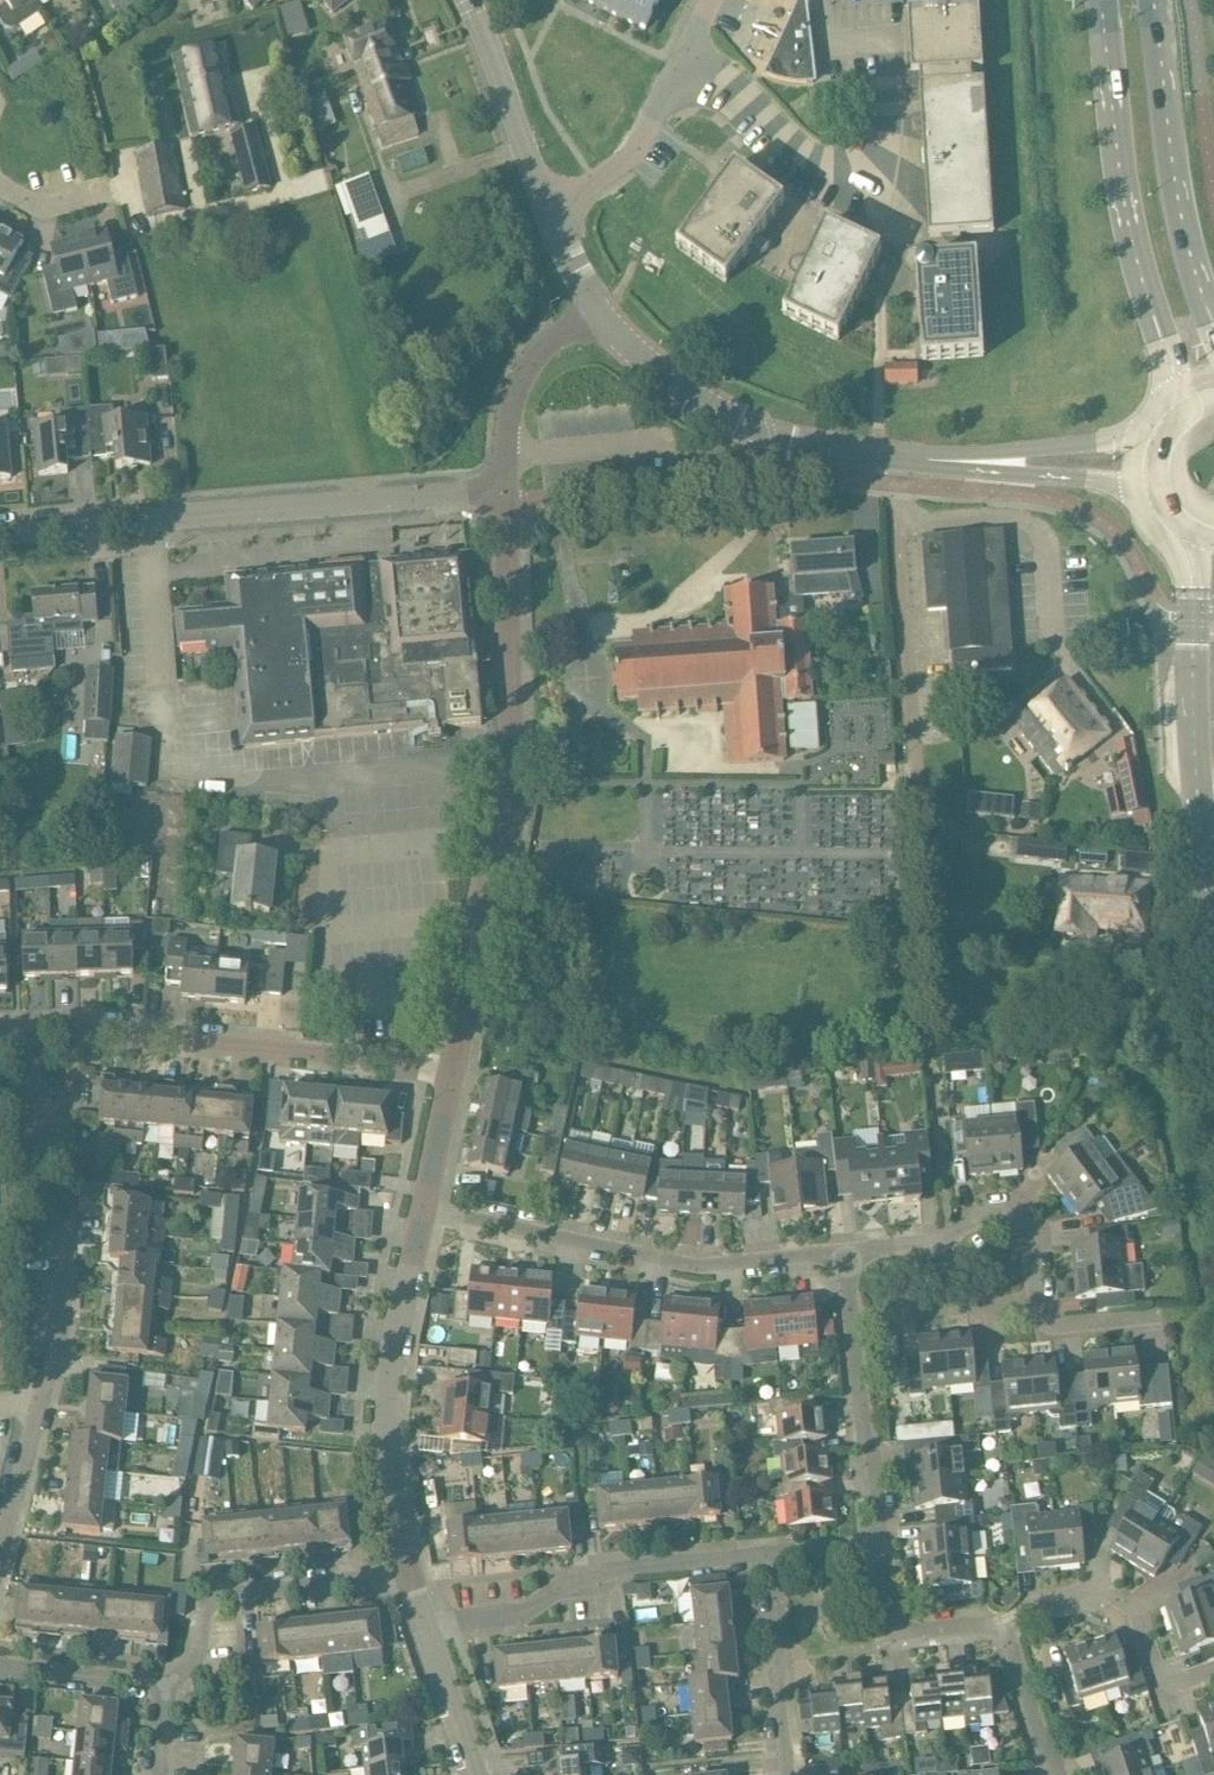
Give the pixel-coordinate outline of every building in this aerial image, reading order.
[(36,0),(35,0),(0,0),(0,21),(3,25),(6,28),(10,30),(15,30),(44,12),(36,0)] [(242,0),(254,11),(264,0),(243,0),(242,0)] [(335,14),(353,0),(324,0),(335,14)] [(600,8),(604,0),(583,0),(600,8)] [(600,8),(622,19),(632,0),(604,0),(600,8)] [(622,19),(646,31),(662,0),(632,0),(622,19)] [(970,0),(946,0),(947,9),(909,12),(913,76),(921,75),(922,87),(920,88),(930,237),(994,233),(984,83),(974,84),(973,72),(985,71),(980,7),(971,8),(970,0)] [(302,6),(281,12),(290,42),(310,36),(302,6)] [(814,83),(807,12),(797,13),(769,75),(781,80),(794,83),(807,83),(814,83)] [(359,76),(400,60),(388,27),(347,41),(359,76)] [(241,127),(223,49),(176,60),(194,138),(241,127)] [(419,115),(400,60),(359,76),(384,147),(419,135),(413,117),(419,115)] [(324,91),(304,97),(315,132),(335,125),(324,91)] [(272,189),(257,128),(232,134),(248,195),(272,189)] [(187,210),(175,145),(134,153),(147,217),(187,210)] [(784,203),(735,168),(703,212),(677,248),(726,284),(784,203)] [(367,177),(342,185),(357,227),(382,218),(367,177)] [(882,252),(827,226),(783,315),(838,341),(882,252)] [(12,300),(31,264),(18,256),(24,244),(0,231),(0,232),(0,293),(12,300)] [(80,241),(91,287),(108,283),(114,305),(138,299),(135,287),(127,255),(113,259),(107,234),(80,241)] [(74,291),(91,287),(80,241),(52,248),(58,272),(44,276),(54,317),(78,311),(74,291)] [(927,261),(917,253),(907,265),(917,273),(923,361),(984,357),(977,258),(927,261)] [(92,331),(56,336),(59,357),(95,352),(92,331)] [(146,332),(138,333),(139,352),(151,351),(146,332)] [(169,381),(166,350),(151,352),(154,382),(169,381)] [(34,361),(35,378),(81,376),(80,359),(34,361)] [(917,384),(917,367),(887,367),(887,385),(917,384)] [(87,410),(92,460),(116,458),(117,470),(151,467),(147,419),(115,422),(114,408),(87,410)] [(67,462),(92,460),(87,410),(61,412),(62,427),(35,429),(40,477),(68,474),(67,462)] [(12,479),(7,432),(0,432),(0,480),(12,479)] [(1013,671),(1003,535),(924,541),(929,613),(950,612),(954,675),(1013,671)] [(796,600),(804,599),(843,596),(846,604),(864,600),(856,576),(854,546),(791,550),(794,579),(796,596),(796,600)] [(474,669),(466,563),(229,580),(231,608),(204,610),(204,615),(177,617),(180,655),(234,651),(241,748),(447,733),(447,734),(478,732),(476,705),(471,705),(469,677),(475,676),(475,669),(474,669)] [(813,701),(804,599),(796,600),(796,596),(791,596),(785,609),(777,610),(777,606),(773,607),(772,589),(727,593),(728,610),(722,611),(723,614),(729,613),(729,624),(709,626),(710,631),(694,632),(694,627),(690,627),(690,632),(675,633),(675,629),(671,629),(671,634),(655,635),(655,630),(651,630),(652,635),(634,637),(635,649),(616,651),(617,667),(613,667),(615,687),(619,686),(620,703),(639,702),(639,714),(656,712),(657,718),(660,718),(660,712),(677,711),(677,717),(681,717),(680,711),(696,710),(696,715),(718,713),(717,708),(725,707),(726,724),(724,724),(724,728),(726,728),(727,743),(724,743),(725,747),(728,747),(729,765),(785,761),(783,742),(789,742),(789,739),(783,739),(782,723),(787,723),(787,719),(781,719),(780,703),(813,701)] [(37,622),(9,625),(13,673),(55,669),(54,659),(52,642),(52,636),(85,633),(84,625),(98,624),(95,591),(35,596),(37,622)] [(109,743),(113,672),(89,671),(86,742),(109,743)] [(1015,723),(1057,778),(1110,737),(1068,683),(1015,723)] [(819,748),(816,706),(789,707),(792,750),(819,748)] [(18,745),(15,721),(4,722),(7,746),(18,745)] [(115,753),(151,756),(152,740),(116,737),(115,753)] [(151,756),(115,753),(114,768),(150,771),(151,756)] [(1148,813),(1138,765),(1119,769),(1130,817),(1148,813)] [(150,771),(114,768),(112,784),(148,787),(150,771)] [(970,796),(968,817),(1013,821),(1014,800),(970,796)] [(1024,804),(1022,819),(1037,821),(1038,805),(1024,804)] [(252,839),(222,836),(218,876),(239,878),(235,912),(270,915),(275,861),(250,859),(252,839)] [(1068,845),(1020,840),(1018,859),(1066,864),(1068,845)] [(1108,851),(1081,849),(1080,863),(1107,865),(1108,851)] [(1156,874),(1157,855),(1125,853),(1124,872),(1156,874)] [(115,861),(102,862),(103,874),(104,874),(104,885),(105,886),(117,885),(115,861)] [(92,885),(104,885),(104,874),(91,874),(92,885)] [(63,877),(50,878),(51,889),(64,888),(63,877)] [(17,892),(51,889),(50,878),(16,881),(17,892)] [(1152,886),(1063,878),(1058,937),(1096,940),(1097,929),(1148,934),(1152,886)] [(11,892),(10,882),(0,882),(0,893),(11,892)] [(125,921),(106,922),(107,978),(134,977),(134,953),(144,952),(143,924),(130,924),(130,926),(125,921)] [(79,938),(80,979),(107,978),(106,922),(78,922),(79,938)] [(10,993),(8,936),(0,936),(0,993),(10,993)] [(53,979),(80,979),(79,938),(52,939),(53,979)] [(53,979),(52,939),(24,939),(25,980),(53,979)] [(183,999),(215,1003),(218,964),(188,961),(190,942),(172,941),(167,986),(184,988),(183,999)] [(287,953),(271,951),(267,995),(283,997),(287,953)] [(218,964),(215,1003),(247,1006),(251,968),(218,964)] [(959,1057),(945,1058),(946,1075),(961,1073),(959,1057)] [(886,1063),(874,1064),(876,1089),(888,1088),(888,1079),(886,1063)] [(603,1083),(606,1069),(584,1064),(582,1079),(603,1083)] [(488,1082),(484,1104),(522,1112),(526,1092),(533,1093),(537,1076),(504,1069),(501,1085),(488,1082)] [(624,1087),(627,1074),(606,1069),(603,1083),(624,1087)] [(648,1078),(627,1074),(624,1087),(645,1092),(648,1078)] [(114,1142),(129,1143),(135,1086),(116,1084),(111,1079),(98,1078),(95,1108),(102,1109),(100,1124),(116,1125),(114,1142)] [(669,1083),(648,1078),(645,1092),(666,1097),(669,1083)] [(688,1087),(669,1083),(666,1097),(685,1101),(688,1087)] [(129,1143),(127,1154),(137,1155),(138,1145),(143,1145),(143,1142),(159,1144),(161,1130),(166,1085),(160,1084),(154,1089),(135,1086),(129,1143)] [(159,1144),(159,1147),(174,1148),(188,1150),(195,1093),(175,1090),(170,1085),(166,1085),(161,1130),(159,1144)] [(281,1143),(306,1145),(312,1086),(303,1085),(302,1091),(285,1090),(283,1105),(268,1104),(265,1133),(281,1134),(281,1143)] [(312,1086),(306,1145),(333,1148),(338,1095),(320,1094),(321,1087),(312,1086)] [(701,1090),(688,1087),(685,1101),(697,1103),(701,1090)] [(195,1093),(188,1150),(203,1152),(205,1135),(220,1137),(226,1090),(220,1090),(213,1095),(195,1093)] [(226,1090),(220,1137),(235,1138),(233,1155),(249,1157),(256,1099),(235,1097),(230,1091),(226,1090)] [(333,1148),(360,1150),(365,1091),(356,1090),(355,1097),(338,1095),(333,1148)] [(365,1091),(360,1150),(361,1138),(387,1140),(387,1145),(402,1146),(405,1118),(389,1116),(391,1101),(374,1099),(375,1092),(365,1091)] [(716,1109),(726,1111),(730,1096),(719,1094),(716,1109)] [(730,1096),(726,1111),(740,1113),(743,1098),(730,1096)] [(992,1123),(998,1174),(1024,1171),(1021,1145),(1040,1143),(1035,1103),(991,1108),(992,1123)] [(522,1112),(484,1104),(479,1124),(517,1133),(527,1135),(531,1114),(522,1112)] [(555,1106),(552,1119),(567,1122),(570,1109),(555,1106)] [(992,1123),(991,1108),(966,1111),(967,1120),(951,1122),(955,1153),(969,1152),(971,1177),(998,1174),(992,1123)] [(563,1143),(567,1122),(552,1119),(548,1140),(563,1143)] [(517,1133),(479,1124),(474,1145),(513,1154),(517,1133)] [(1063,1196),(1118,1157),(1105,1139),(1101,1139),(1095,1143),(1086,1130),(1060,1148),(1069,1161),(1048,1176),(1063,1196)] [(794,1152),(796,1172),(800,1209),(826,1207),(823,1175),(836,1173),(833,1146),(834,1146),(833,1135),(819,1136),(820,1150),(794,1152)] [(898,1157),(882,1159),(887,1205),(919,1201),(918,1190),(934,1188),(929,1136),(907,1138),(909,1152),(898,1154),(898,1157)] [(558,1164),(563,1143),(548,1140),(544,1161),(558,1164)] [(602,1192),(623,1196),(631,1157),(633,1146),(612,1142),(610,1151),(611,1152),(602,1192)] [(560,1183),(581,1187),(590,1147),(568,1143),(560,1183)] [(634,1144),(633,1146),(631,1157),(623,1196),(645,1201),(653,1161),(656,1149),(634,1144)] [(887,1205),(882,1159),(867,1160),(867,1157),(857,1158),(855,1144),(834,1146),(833,1146),(836,1173),(839,1198),(853,1197),(854,1208),(887,1205)] [(513,1154),(474,1145),(470,1167),(508,1175),(513,1154)] [(610,1151),(590,1147),(581,1187),(602,1192),(611,1152),(610,1151)] [(801,1214),(800,1209),(796,1172),(783,1173),(781,1155),(756,1158),(756,1163),(759,1186),(771,1185),(775,1216),(801,1214)] [(683,1174),(680,1214),(702,1215),(705,1162),(705,1157),(684,1156),(683,1163),(683,1174)] [(1078,1217),(1099,1202),(1114,1224),(1158,1213),(1118,1157),(1063,1196),(1078,1217)] [(558,1164),(544,1161),(542,1171),(556,1174),(558,1164)] [(653,1161),(645,1201),(659,1204),(658,1212),(680,1214),(683,1174),(683,1163),(653,1161)] [(705,1162),(702,1215),(723,1216),(725,1177),(726,1163),(705,1162)] [(759,1186),(756,1163),(748,1163),(748,1169),(730,1168),(730,1177),(725,1177),(723,1216),(745,1217),(746,1204),(761,1205),(759,1186)] [(320,1170),(319,1186),(331,1187),(332,1172),(320,1170)] [(248,1173),(233,1172),(231,1193),(246,1195),(248,1173)] [(142,1178),(94,1173),(93,1186),(140,1191),(142,1178)] [(344,1173),(342,1188),(371,1191),(372,1176),(344,1173)] [(197,1181),(175,1179),(174,1194),(196,1196),(197,1181)] [(268,1183),(256,1180),(249,1217),(261,1218),(268,1183)] [(223,1195),(201,1193),(200,1209),(222,1210),(223,1195)] [(109,1212),(107,1231),(164,1237),(166,1222),(149,1221),(151,1205),(135,1203),(136,1197),(106,1194),(104,1207),(109,1212)] [(301,1195),(298,1222),(335,1226),(337,1212),(358,1214),(360,1200),(301,1195)] [(222,1243),(237,1244),(241,1199),(227,1198),(222,1243)] [(335,1226),(298,1222),(296,1247),(354,1253),(355,1241),(334,1239),(335,1226)] [(1075,1273),(1126,1268),(1124,1244),(1131,1243),(1129,1227),(1097,1230),(1098,1245),(1073,1247),(1075,1273)] [(260,1231),(247,1230),(244,1242),(259,1243),(260,1231)] [(164,1237),(107,1231),(105,1252),(99,1255),(99,1260),(111,1261),(111,1262),(145,1265),(145,1264),(157,1265),(160,1266),(162,1251),(163,1251),(164,1237)] [(237,1244),(222,1243),(221,1254),(236,1255),(237,1244)] [(259,1246),(243,1243),(240,1258),(256,1259),(259,1246)] [(354,1253),(296,1247),(293,1273),(323,1276),(331,1277),(332,1263),(353,1265),(354,1253)] [(216,1257),(211,1277),(227,1281),(232,1262),(216,1257)] [(113,1292),(170,1298),(172,1283),(155,1281),(157,1265),(145,1264),(145,1265),(111,1262),(111,1268),(115,1273),(113,1292)] [(250,1269),(239,1267),(238,1270),(233,1292),(244,1293),(250,1269)] [(1143,1267),(1126,1268),(1075,1273),(1077,1299),(1104,1297),(1105,1312),(1136,1309),(1135,1294),(1146,1293),(1143,1267)] [(468,1317),(495,1320),(500,1273),(472,1270),(470,1295),(455,1294),(453,1323),(468,1325),(468,1317)] [(323,1276),(293,1273),(284,1272),(281,1299),(340,1305),(341,1293),(321,1291),(323,1276)] [(495,1320),(522,1323),(527,1275),(500,1273),(495,1320)] [(527,1275),(522,1323),(549,1326),(549,1333),(563,1334),(565,1313),(567,1304),(553,1303),(555,1278),(527,1275)] [(228,1294),(213,1291),(208,1311),(222,1315),(228,1294)] [(578,1338),(605,1341),(610,1293),(582,1291),(580,1315),(565,1313),(563,1334),(563,1344),(577,1346),(578,1338)] [(105,1321),(151,1326),(153,1311),(169,1313),(170,1298),(113,1292),(111,1309),(106,1315),(105,1321)] [(630,1351),(645,1353),(648,1323),(634,1321),(637,1296),(610,1293),(605,1341),(631,1344),(630,1351)] [(245,1299),(232,1298),(227,1321),(243,1322),(245,1299)] [(799,1299),(772,1302),(776,1352),(803,1349),(803,1356),(819,1355),(816,1324),(814,1298),(799,1299)] [(340,1305),(281,1299),(278,1326),(317,1330),(319,1316),(339,1318),(340,1305)] [(663,1348),(688,1351),(693,1303),(666,1300),(663,1325),(648,1323),(645,1353),(662,1355),(663,1348)] [(776,1352),(772,1302),(744,1305),(747,1331),(732,1332),(732,1363),(751,1361),(750,1354),(776,1352)] [(732,1363),(732,1332),(717,1330),(720,1305),(693,1303),(688,1351),(689,1351),(688,1363),(731,1368),(732,1363)] [(151,1326),(105,1321),(105,1326),(109,1331),(107,1353),(165,1358),(166,1342),(150,1341),(151,1326)] [(317,1330),(278,1326),(276,1351),(335,1357),(336,1345),(316,1343),(317,1330)] [(945,1337),(950,1388),(975,1386),(975,1392),(991,1390),(988,1359),(974,1360),(971,1334),(945,1337)] [(925,1391),(950,1388),(945,1337),(919,1339),(922,1365),(906,1366),(909,1398),(926,1396),(925,1391)] [(478,1353),(450,1350),(448,1366),(476,1369),(478,1353)] [(335,1357),(276,1351),(273,1378),(312,1382),(314,1367),(334,1369),(335,1357)] [(1110,1355),(1115,1408),(1139,1405),(1139,1410),(1173,1407),(1170,1368),(1152,1370),(1153,1376),(1139,1377),(1136,1352),(1110,1355)] [(1072,1385),(1076,1428),(1093,1426),(1092,1414),(1097,1413),(1101,1409),(1115,1408),(1110,1355),(1084,1357),(1086,1383),(1072,1385)] [(643,1358),(626,1356),(625,1373),(641,1375),(643,1358)] [(1029,1363),(1034,1415),(1050,1414),(1054,1417),(1060,1417),(1061,1429),(1076,1428),(1072,1385),(1058,1386),(1055,1361),(1029,1363)] [(1021,1417),(1034,1415),(1029,1363),(1003,1366),(1006,1391),(992,1392),(996,1434),(1012,1433),(1011,1422),(1017,1421),(1021,1417)] [(228,1397),(233,1375),(219,1373),(215,1394),(228,1397)] [(201,1374),(199,1383),(213,1387),(215,1377),(201,1374)] [(515,1378),(468,1374),(467,1387),(446,1385),(443,1413),(491,1418),(494,1393),(513,1395),(515,1378)] [(312,1382),(273,1378),(271,1404),(330,1410),(331,1397),(311,1395),(312,1382)] [(90,1410),(126,1414),(130,1384),(94,1380),(90,1410)] [(213,1387),(199,1383),(197,1395),(198,1395),(197,1400),(181,1398),(179,1418),(185,1419),(185,1421),(197,1422),(204,1423),(210,1397),(211,1397),(213,1387)] [(680,1409),(732,1407),(731,1392),(679,1394),(680,1409)] [(798,1400),(768,1403),(770,1419),(776,1419),(779,1444),(803,1442),(828,1439),(825,1412),(816,1413),(814,1398),(798,1400)] [(330,1410),(271,1404),(269,1427),(255,1425),(253,1439),(280,1442),(281,1432),(307,1434),(308,1420),(329,1422),(330,1410)] [(90,1410),(87,1440),(111,1443),(123,1444),(126,1414),(90,1410)] [(488,1446),(491,1418),(443,1413),(440,1441),(452,1442),(451,1458),(482,1455),(483,1445),(488,1446)] [(1170,1438),(1167,1414),(1157,1416),(1160,1439),(1170,1438)] [(621,1423),(622,1438),(633,1436),(632,1422),(621,1423)] [(622,1438),(621,1423),(611,1424),(612,1439),(622,1438)] [(912,1443),(910,1428),(897,1429),(898,1444),(912,1443)] [(72,1468),(108,1473),(111,1443),(87,1440),(75,1438),(72,1468)] [(182,1438),(179,1451),(193,1453),(195,1441),(182,1438)] [(979,1438),(936,1442),(937,1455),(911,1457),(914,1484),(964,1479),(962,1455),(981,1453),(979,1438)] [(202,1440),(197,1470),(220,1474),(225,1443),(202,1440)] [(784,1487),(808,1484),(832,1482),(829,1454),(805,1457),(803,1442),(779,1444),(773,1445),(775,1461),(781,1461),(784,1486),(784,1487)] [(239,1446),(227,1446),(228,1460),(240,1459),(239,1446)] [(193,1453),(179,1451),(177,1459),(191,1462),(193,1453)] [(72,1468),(69,1498),(105,1502),(108,1473),(72,1468)] [(1155,1482),(1140,1473),(1110,1521),(1124,1531),(1111,1552),(1132,1566),(1169,1508),(1147,1495),(1155,1482)] [(966,1503),(964,1479),(914,1484),(916,1510),(942,1507),(943,1522),(974,1519),(973,1502),(966,1503)] [(687,1485),(691,1521),(721,1518),(718,1482),(687,1485)] [(809,1499),(808,1484),(784,1487),(784,1486),(778,1487),(779,1503),(786,1502),(789,1529),(836,1524),(833,1496),(809,1499)] [(691,1521),(687,1485),(658,1488),(661,1524),(691,1521)] [(661,1524),(658,1488),(628,1491),(632,1527),(661,1524)] [(601,1530),(632,1527),(628,1491),(598,1494),(601,1530)] [(101,1533),(105,1502),(69,1498),(65,1529),(101,1533)] [(183,1501),(169,1499),(168,1510),(166,1521),(181,1522),(183,1501)] [(568,1516),(538,1519),(541,1556),(572,1553),(569,1524),(581,1523),(579,1499),(566,1500),(568,1516)] [(318,1513),(322,1554),(337,1552),(336,1547),(350,1545),(346,1505),(333,1506),(333,1512),(318,1513)] [(1032,1571),(1058,1568),(1053,1516),(1038,1518),(1038,1509),(1035,1506),(1012,1508),(1015,1546),(1030,1545),(1032,1571)] [(1078,1514),(1053,1516),(1058,1568),(1084,1566),(1082,1540),(1096,1538),(1093,1507),(1077,1508),(1078,1514)] [(1175,1512),(1169,1508),(1132,1566),(1155,1580),(1168,1558),(1180,1566),(1204,1529),(1185,1517),(1176,1519),(1175,1512)] [(301,1510),(289,1511),(293,1551),(306,1550),(307,1555),(322,1554),(318,1513),(302,1515),(301,1510)] [(293,1551),(289,1511),(276,1513),(276,1518),(261,1520),(265,1560),(280,1558),(279,1553),(293,1551)] [(265,1560),(261,1520),(246,1522),(245,1517),(232,1518),(236,1558),(249,1556),(250,1561),(265,1560)] [(223,1559),(236,1558),(232,1518),(219,1520),(219,1525),(204,1526),(205,1543),(200,1543),(202,1566),(224,1564),(223,1559)] [(538,1519),(508,1522),(512,1559),(541,1556),(538,1519)] [(976,1535),(974,1519),(943,1522),(945,1536),(919,1539),(922,1565),(972,1560),(969,1536),(976,1535)] [(508,1522),(478,1526),(482,1562),(512,1559),(508,1522)] [(482,1562),(478,1526),(448,1529),(451,1565),(482,1562)] [(972,1560),(922,1565),(924,1592),(950,1589),(952,1603),(984,1600),(982,1584),(974,1585),(972,1560)] [(1165,1608),(1173,1633),(1213,1620),(1213,1576),(1185,1585),(1190,1600),(1165,1608)] [(81,1585),(81,1592),(76,1631),(90,1632),(89,1639),(105,1641),(109,1600),(93,1599),(94,1587),(81,1585)] [(189,1587),(173,1585),(170,1616),(185,1619),(189,1587)] [(637,1586),(624,1587),(625,1598),(637,1597),(638,1602),(652,1601),(650,1585),(637,1586)] [(32,1633),(47,1635),(51,1595),(36,1593),(36,1588),(23,1586),(19,1625),(33,1626),(32,1633)] [(51,1595),(47,1635),(62,1636),(63,1629),(76,1631),(81,1592),(68,1591),(67,1597),(51,1595)] [(694,1625),(732,1621),(729,1591),(684,1595),(678,1603),(680,1619),(687,1624),(694,1623),(694,1625)] [(109,1600),(105,1641),(119,1642),(120,1635),(134,1637),(138,1598),(125,1597),(125,1602),(109,1600)] [(138,1598),(134,1637),(146,1638),(145,1645),(168,1648),(171,1623),(165,1622),(166,1607),(150,1605),(150,1600),(138,1598)] [(377,1618),(347,1621),(351,1657),(381,1654),(377,1618)] [(1173,1633),(1181,1658),(1205,1650),(1210,1663),(1213,1662),(1213,1620),(1173,1633)] [(318,1623),(321,1660),(351,1657),(347,1621),(318,1623)] [(694,1625),(698,1655),(735,1651),(732,1621),(694,1625)] [(288,1626),(292,1663),(321,1660),(318,1623),(288,1626)] [(292,1663),(288,1626),(258,1629),(259,1642),(262,1666),(292,1663)] [(1113,1634),(1089,1642),(1089,1644),(1106,1693),(1119,1689),(1121,1694),(1132,1700),(1149,1694),(1146,1685),(1136,1654),(1121,1659),(1113,1634)] [(615,1643),(584,1645),(588,1682),(618,1680),(615,1643)] [(1082,1704),(1106,1696),(1106,1693),(1089,1644),(1065,1652),(1073,1677),(1059,1682),(1069,1713),(1083,1708),(1082,1704)] [(554,1648),(558,1685),(588,1682),(584,1645),(554,1648)] [(525,1651),(528,1688),(558,1685),(554,1648),(525,1651)] [(637,1661),(651,1660),(650,1649),(636,1650),(637,1661)] [(497,1691),(528,1688),(525,1651),(494,1654),(497,1691)] [(701,1685),(726,1682),(738,1681),(735,1651),(698,1655),(701,1685)] [(652,1669),(651,1660),(637,1661),(638,1671),(652,1669)] [(967,1720),(963,1676),(962,1669),(937,1671),(937,1679),(942,1723),(967,1720)] [(963,1676),(967,1720),(968,1727),(981,1726),(980,1719),(994,1718),(994,1716),(1009,1714),(1002,1692),(992,1694),(990,1673),(963,1676)] [(840,1726),(866,1723),(862,1686),(861,1679),(835,1682),(836,1689),(840,1726)] [(913,1693),(901,1694),(905,1736),(928,1734),(927,1724),(942,1723),(937,1679),(912,1681),(913,1693)] [(729,1712),(726,1682),(701,1685),(689,1686),(692,1716),(729,1712)] [(888,1684),(862,1686),(866,1723),(867,1731),(881,1729),(882,1738),(905,1736),(901,1694),(889,1696),(888,1684)] [(841,1733),(840,1726),(836,1689),(810,1692),(811,1704),(799,1705),(802,1734),(814,1733),(814,1736),(841,1733)] [(79,1734),(127,1739),(129,1724),(117,1722),(118,1707),(82,1703),(79,1734)] [(24,1759),(28,1724),(12,1723),(14,1706),(0,1705),(0,1757),(24,1759)] [(1199,1711),(1207,1736),(1192,1741),(1198,1761),(1203,1774),(1213,1774),(1213,1707),(1199,1711)] [(643,1721),(657,1720),(656,1708),(642,1710),(643,1721)] [(359,1713),(361,1727),(371,1726),(369,1712),(359,1713)] [(729,1712),(692,1716),(696,1746),(732,1743),(729,1712)] [(361,1727),(359,1713),(349,1714),(350,1728),(361,1727)] [(328,1715),(288,1719),(290,1734),(330,1730),(328,1715)] [(51,1738),(52,1718),(37,1718),(37,1738),(51,1738)] [(657,1720),(643,1721),(644,1730),(658,1729),(657,1720)] [(414,1756),(411,1730),(361,1735),(353,1736),(353,1746),(357,1749),(362,1749),(365,1773),(404,1769),(402,1757),(414,1756)] [(580,1744),(579,1730),(566,1731),(567,1745),(580,1744)] [(127,1739),(79,1734),(75,1764),(112,1767),(113,1752),(126,1753),(127,1739)] [(545,1734),(532,1735),(534,1749),(546,1748),(545,1734)] [(1151,1750),(1146,1734),(1116,1744),(1121,1758),(1095,1766),(1098,1774),(1153,1774),(1149,1761),(1152,1759),(1153,1757),(1151,1750)] [(337,1748),(336,1735),(317,1737),(319,1750),(337,1748)] [(534,1749),(532,1735),(524,1736),(524,1742),(512,1743),(512,1749),(525,1748),(525,1749),(534,1749)] [(235,1773),(256,1774),(272,1774),(274,1746),(238,1741),(235,1773)] [(546,1774),(590,1774),(590,1768),(604,1767),(602,1750),(555,1754),(557,1768),(545,1769),(546,1774)] [(957,1758),(947,1759),(948,1765),(936,1766),(937,1774),(942,1774),(959,1773),(957,1758)] [(32,1759),(30,1774),(49,1774),(50,1761),(32,1759)] [(1182,1766),(1185,1774),(1203,1774),(1198,1761),(1182,1766)] [(112,1767),(75,1764),(74,1774),(111,1774),(112,1767)]
